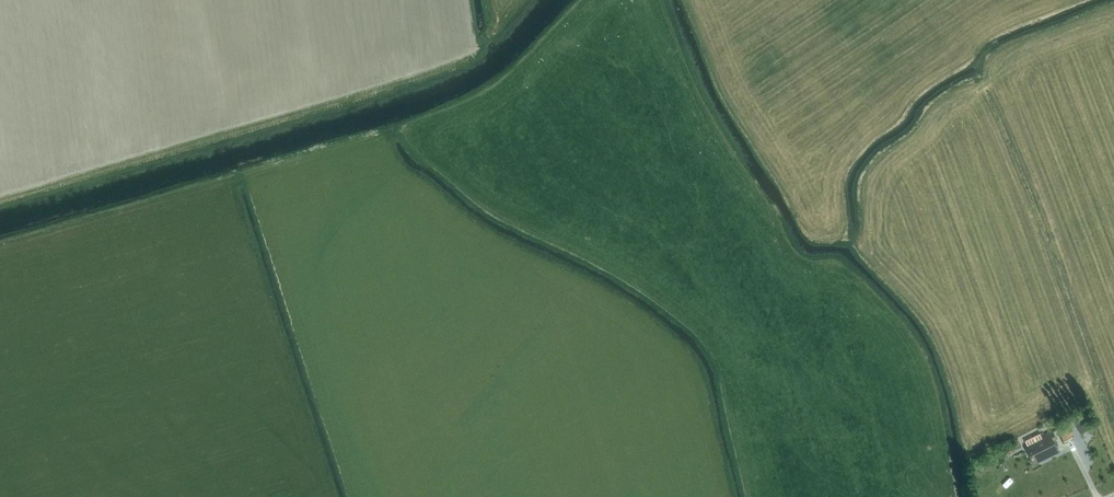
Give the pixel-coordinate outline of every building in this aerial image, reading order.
[(1083,414),(1073,419),(1081,434),(1091,429),(1083,414)] [(1065,443),(1073,438),(1066,424),(1058,428),(1065,443)] [(1044,440),(1027,448),(1035,464),(1045,459),(1044,458),(1049,456),(1049,457),(1058,452),(1052,440),(1056,439),(1052,431),(1042,436),(1044,440)]
